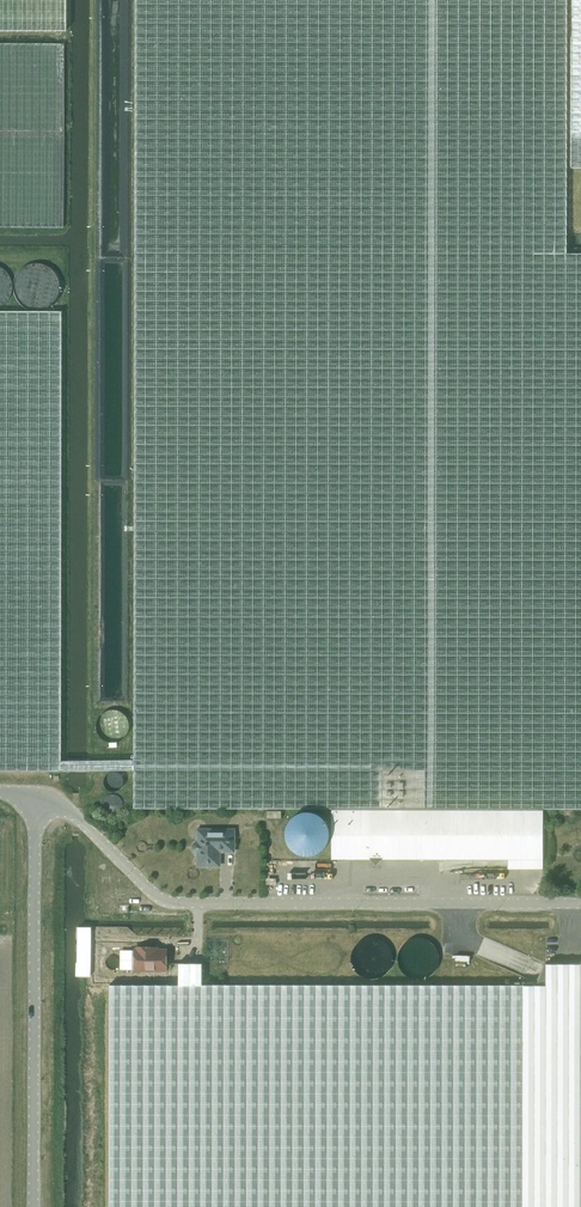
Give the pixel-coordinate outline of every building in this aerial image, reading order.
[(64,30),(64,0),(0,0),(0,30),(64,30)] [(265,808),(332,808),(543,810),(580,810),(580,253),(567,253),(567,0),(136,0),(136,234),(135,252),(134,763),(134,771),(134,808),(265,808)] [(571,167),(580,167),(580,0),(572,0),(571,167)] [(62,227),(63,43),(0,43),(0,227),(62,227)] [(63,763),(59,763),(60,311),(0,311),(0,771),(62,771),(63,763)] [(134,763),(63,763),(62,771),(134,771),(134,763)] [(543,810),(332,808),(332,858),(371,858),(377,864),(382,858),(508,858),(508,868),(543,868),(543,810)] [(234,851),(234,830),(198,830),(198,842),(197,842),(195,843),(194,844),(193,846),(193,848),(194,850),(195,852),(197,852),(198,852),(198,865),(219,865),(219,849),(224,849),(225,851),(234,851)] [(156,949),(156,947),(137,947),(137,949),(134,949),(134,970),(167,970),(167,949),(156,949)] [(545,963),(536,985),(203,984),(203,963),(179,963),(179,984),(110,984),(110,1206),(580,1206),(580,963),(545,963)]
